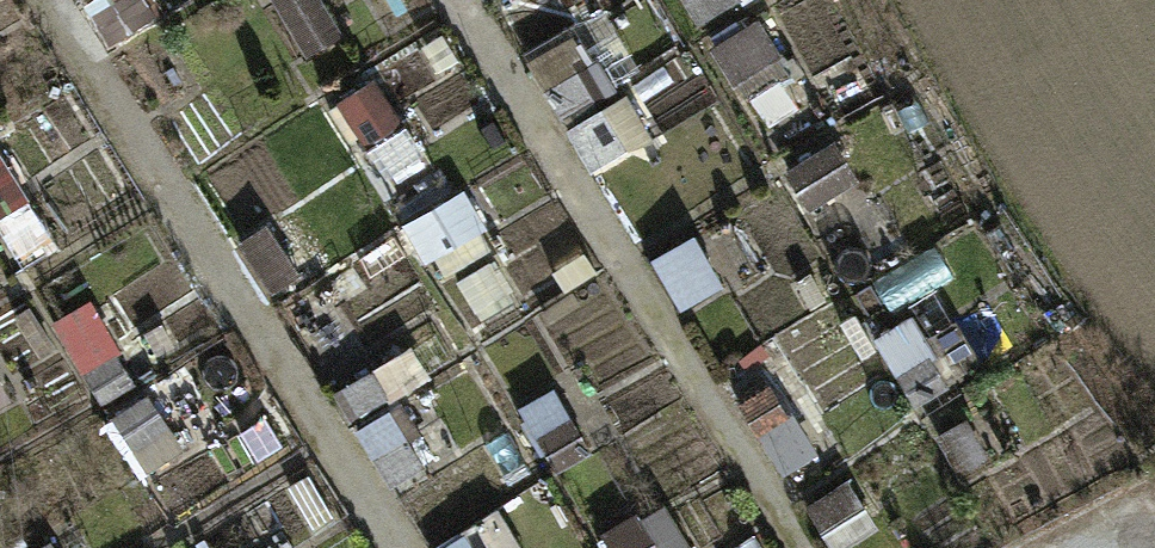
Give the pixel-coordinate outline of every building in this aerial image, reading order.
[(352,36),(329,0),(282,0),(318,58),(352,36)] [(698,23),(749,4),(747,0),(689,0),(698,23)] [(762,17),(716,47),(758,109),(803,79),(762,17)] [(631,31),(587,48),(603,91),(648,74),(631,31)] [(383,78),(339,101),(364,149),(409,127),(383,78)] [(674,78),(640,96),(663,142),(698,124),(674,78)] [(593,167),(655,150),(641,101),(579,119),(593,167)] [(793,167),(814,211),(863,186),(842,144),(793,167)] [(9,201),(0,178),(0,205),(9,201)] [(427,265),(495,231),(475,190),(407,224),(427,265)] [(276,294),(306,277),(274,221),(244,238),(276,294)] [(401,238),(336,269),(350,298),(415,267),(401,238)] [(663,259),(683,305),(724,288),(704,241),(663,259)] [(369,413),(429,386),(416,358),(357,385),(369,413)] [(18,400),(0,365),(0,409),(18,400)] [(744,401),(783,469),(817,450),(778,381),(744,401)] [(526,402),(553,472),(594,456),(568,386),(526,402)] [(149,471),(187,453),(160,395),(122,413),(149,471)] [(367,422),(395,487),(429,473),(401,407),(367,422)] [(884,528),(856,481),(813,505),(838,547),(849,547),(884,528)] [(678,504),(610,525),(617,547),(691,547),(678,504)] [(512,512),(438,540),(441,547),(527,547),(512,512)]
